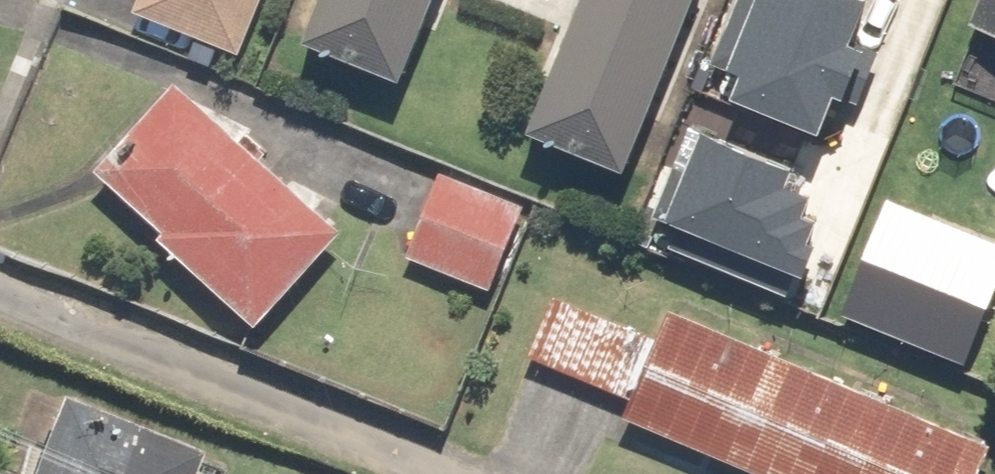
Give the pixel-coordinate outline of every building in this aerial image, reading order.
[(231,49),(251,0),(129,0),(127,6),(231,49)] [(408,70),(437,0),(312,0),(302,25),(408,70)] [(537,132),(631,168),(695,0),(587,0),(537,132)] [(877,0),(783,0),(737,97),(824,138),(847,91),(869,101),(894,48),(872,38),(887,5),(877,0)] [(974,17),(994,25),(994,0),(981,0),(974,17)] [(182,86),(101,173),(253,312),(333,226),(182,86)] [(711,132),(678,221),(818,273),(844,202),(813,191),(820,172),(711,132)] [(452,164),(410,260),(502,300),(544,204),(452,164)] [(980,198),(953,272),(994,287),(994,204),(980,198)] [(561,290),(533,352),(639,400),(633,413),(770,473),(974,473),(992,434),(686,296),(667,338),(561,290)] [(200,448),(56,395),(26,473),(190,473),(200,448)]
